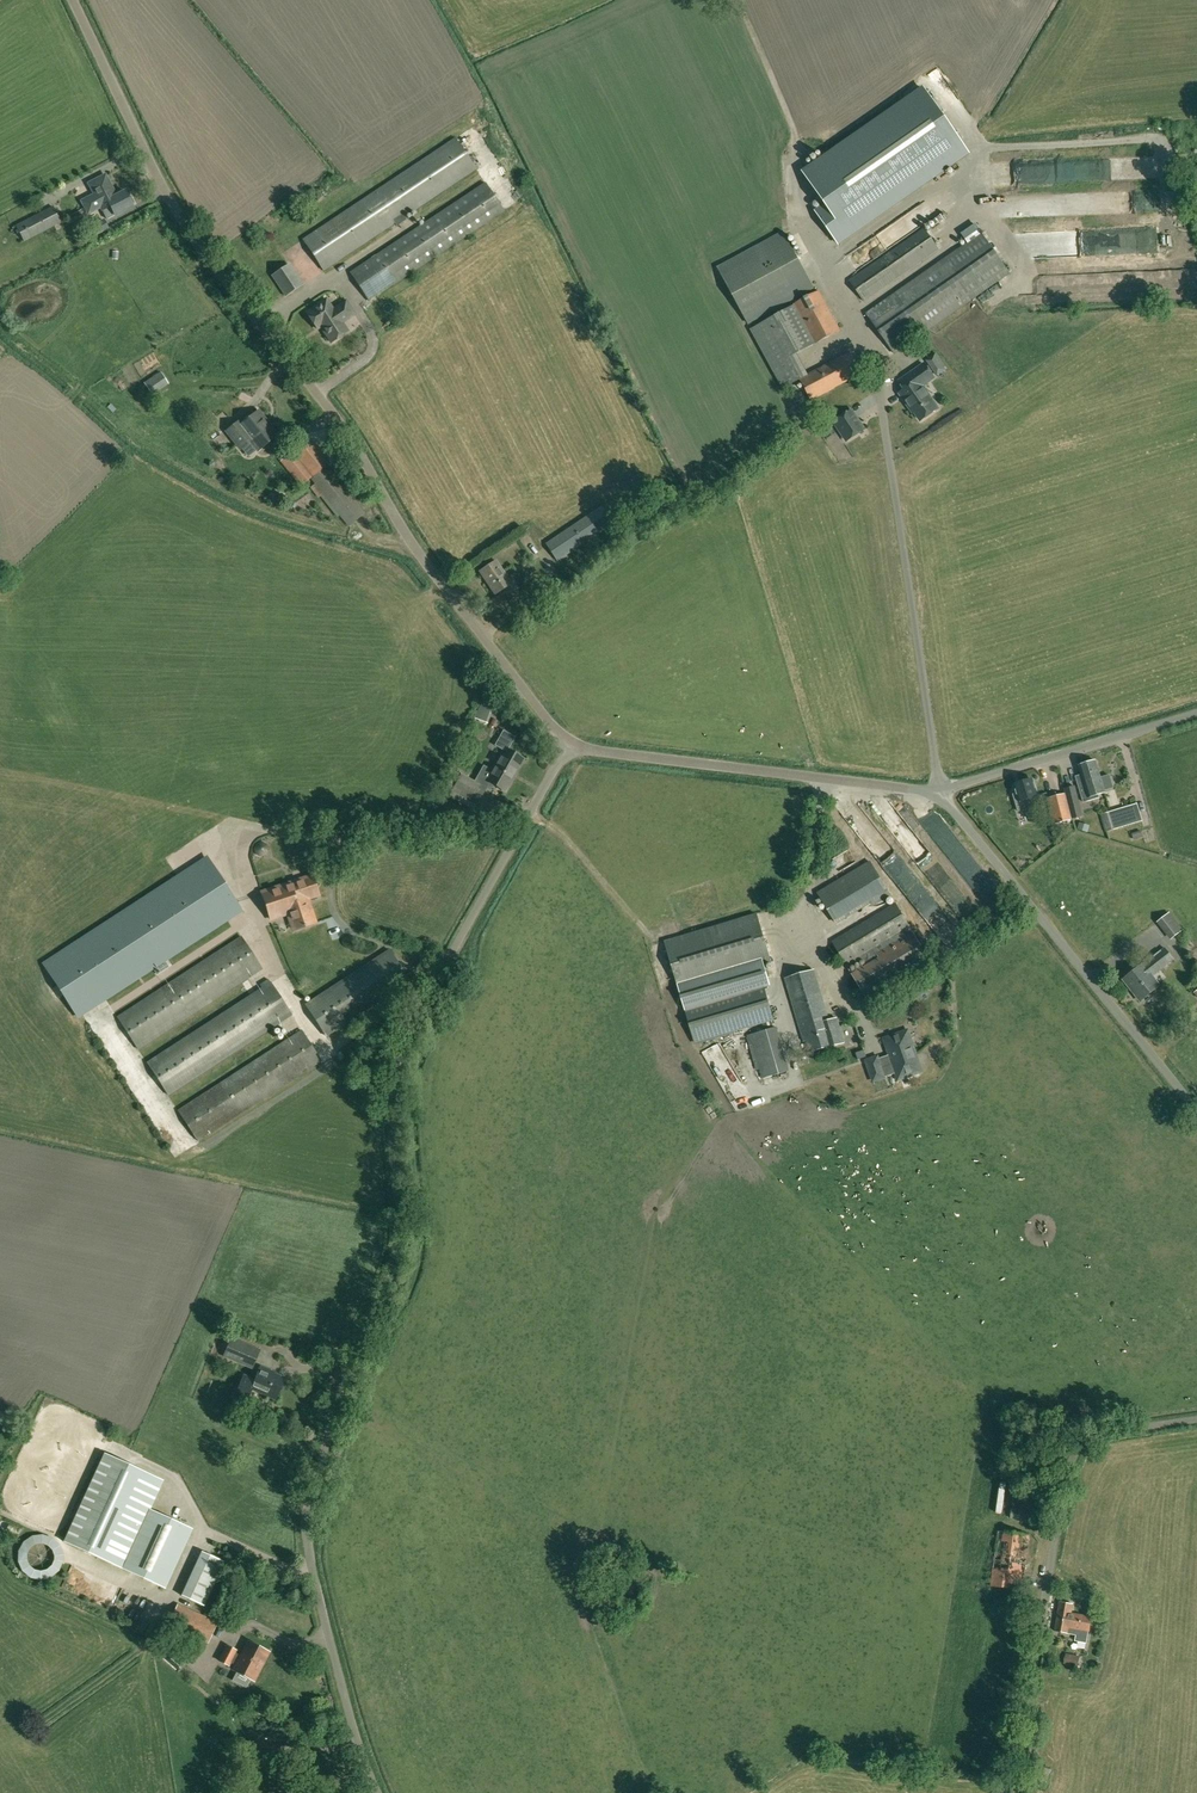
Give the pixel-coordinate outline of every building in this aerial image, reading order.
[(824,204),(814,211),(838,245),(970,154),(923,86),(801,171),(824,204)] [(404,216),(476,169),(456,138),(303,239),(323,270),(395,223),(397,226),(406,219),(404,216)] [(105,175),(88,182),(94,194),(82,201),(85,207),(113,193),(112,191),(114,190),(105,175)] [(504,211),(485,182),(350,272),(369,301),(504,211)] [(114,196),(113,193),(85,207),(88,214),(101,207),(103,210),(110,206),(115,216),(133,206),(132,204),(134,202),(131,196),(128,198),(125,191),(114,196)] [(16,225),(24,241),(61,222),(53,206),(16,225)] [(95,228),(97,235),(113,231),(111,223),(95,228)] [(924,227),(889,251),(903,274),(939,248),(924,227)] [(748,323),(814,287),(783,231),(717,266),(748,323)] [(925,272),(953,312),(1009,272),(983,232),(925,272)] [(889,251),(849,280),(864,301),(903,274),(889,251)] [(303,285),(289,263),(271,275),(285,296),(303,285)] [(925,272),(867,313),(894,353),(954,312),(953,312),(925,272)] [(840,330),(819,290),(792,304),(793,306),(814,344),(840,330)] [(326,299),(306,312),(317,329),(321,326),(331,342),(348,331),(341,322),(354,314),(346,301),(333,309),(326,299)] [(945,365),(936,351),(926,358),(937,373),(946,367),(944,365),(945,365)] [(799,378),(811,400),(860,373),(849,352),(809,373),(799,378)] [(922,385),(934,377),(924,364),(899,381),(908,394),(903,398),(910,408),(912,407),(921,420),(938,408),(922,385)] [(144,384),(152,395),(164,386),(169,383),(161,372),(144,384)] [(235,442),(264,417),(259,410),(242,424),(239,421),(226,431),(235,442)] [(847,440),(864,429),(851,410),(834,421),(847,440)] [(264,417),(235,442),(240,449),(251,442),(258,451),(278,435),(264,417)] [(309,438),(292,452),(312,477),(327,466),(329,463),(309,438)] [(292,452),(282,461),(301,486),(311,478),(312,477),(292,452)] [(312,477),(311,478),(349,526),(365,513),(327,466),(312,477)] [(605,510),(549,548),(560,565),(580,552),(577,548),(614,524),(605,510)] [(510,581),(496,560),(480,571),(495,594),(503,588),(508,595),(518,588),(513,579),(510,581)] [(524,759),(505,748),(496,764),(515,775),(524,759)] [(1096,760),(1079,765),(1082,774),(1084,782),(1091,780),(1092,784),(1096,783),(1099,794),(1105,792),(1096,760)] [(515,775),(496,764),(492,771),(484,766),(475,782),(462,774),(453,790),(477,804),(486,788),(485,787),(489,782),(505,791),(515,775)] [(1076,776),(1084,802),(1099,797),(1098,794),(1099,794),(1096,783),(1092,784),(1091,780),(1084,782),(1082,774),(1076,776)] [(1037,796),(1032,779),(1015,784),(1018,794),(1014,795),(1019,811),(1029,809),(1026,799),(1037,796)] [(1064,788),(1065,793),(1072,820),(1073,820),(1073,819),(1083,816),(1076,785),(1064,788)] [(1047,798),(1053,824),(1072,820),(1065,793),(1047,798)] [(1137,803),(1111,811),(1116,829),(1143,821),(1137,803)] [(1111,811),(1101,814),(1106,832),(1116,829),(1111,811)] [(78,1019),(243,910),(207,855),(41,963),(78,1019)] [(319,895),(312,875),(262,892),(271,919),(289,913),(294,930),(315,923),(307,899),(319,895)] [(769,918),(759,886),(749,889),(759,921),(769,918)] [(839,923),(884,901),(879,889),(874,891),(872,886),(830,906),(839,923)] [(866,998),(929,960),(895,903),(832,941),(866,998)] [(756,914),(664,941),(677,985),(762,960),(764,964),(771,962),(756,914)] [(138,1050),(140,1049),(263,969),(241,935),(116,1017),(138,1050)] [(306,1005),(311,1012),(326,1036),(411,981),(391,950),(306,1005)] [(1124,980),(1141,1001),(1160,985),(1153,976),(1169,963),(1160,952),(1144,965),(1143,964),(1124,980)] [(762,960),(677,985),(685,1012),(764,989),(770,987),(764,964),(762,960)] [(814,970),(785,978),(800,1029),(829,1020),(814,970)] [(168,1096),(169,1095),(293,1015),(271,982),(146,1062),(168,1096)] [(920,1000),(933,992),(931,987),(917,995),(920,1000)] [(685,1012),(694,1042),(773,1019),(764,989),(685,1012)] [(829,1020),(800,1029),(803,1042),(806,1041),(809,1053),(843,1043),(836,1018),(829,1020)] [(762,1078),(789,1071),(777,1027),(749,1034),(762,1078)] [(893,1064),(882,1068),(878,1057),(866,1060),(873,1081),(896,1073),(898,1080),(919,1073),(914,1057),(917,1056),(908,1030),(884,1038),(893,1064)] [(321,1061),(302,1031),(178,1111),(198,1141),(321,1061)] [(722,1072),(739,1113),(754,1106),(728,1045),(708,1053),(717,1074),(722,1072)] [(858,1059),(866,1056),(863,1050),(856,1052),(858,1059)] [(226,1352),(254,1364),(260,1350),(232,1338),(226,1352)] [(276,1399),(285,1378),(269,1372),(270,1370),(261,1366),(255,1379),(244,1374),(237,1390),(248,1395),(251,1388),(276,1399)] [(164,1480),(104,1453),(64,1541),(121,1567),(148,1508),(151,1509),(164,1480)] [(1043,1501),(1040,1501),(1040,1495),(1034,1495),(1035,1493),(1028,1492),(1028,1491),(1014,1489),(1010,1519),(1020,1520),(1050,1523),(1052,1500),(1043,1499),(1043,1501)] [(151,1509),(148,1508),(121,1567),(166,1587),(193,1528),(151,1509)] [(1012,1588),(1014,1574),(1025,1575),(1030,1535),(998,1531),(992,1586),(1012,1588)] [(205,1606),(224,1562),(202,1552),(182,1595),(196,1602),(205,1606)] [(99,1594),(104,1579),(98,1577),(93,1591),(99,1594)] [(1073,1604),(1060,1601),(1055,1631),(1071,1634),(1074,1614),(1071,1613),(1073,1604)] [(169,1624),(208,1642),(217,1622),(178,1604),(169,1624)] [(1075,1640),(1086,1642),(1088,1630),(1089,1631),(1092,1617),(1074,1614),(1071,1634),(1076,1635),(1075,1640)] [(219,1660),(229,1665),(231,1662),(236,1665),(233,1670),(251,1679),(259,1665),(261,1666),(269,1651),(248,1641),(241,1655),(236,1653),(237,1650),(227,1645),(219,1660)] [(265,1766),(268,1758),(253,1751),(249,1760),(265,1766)]
